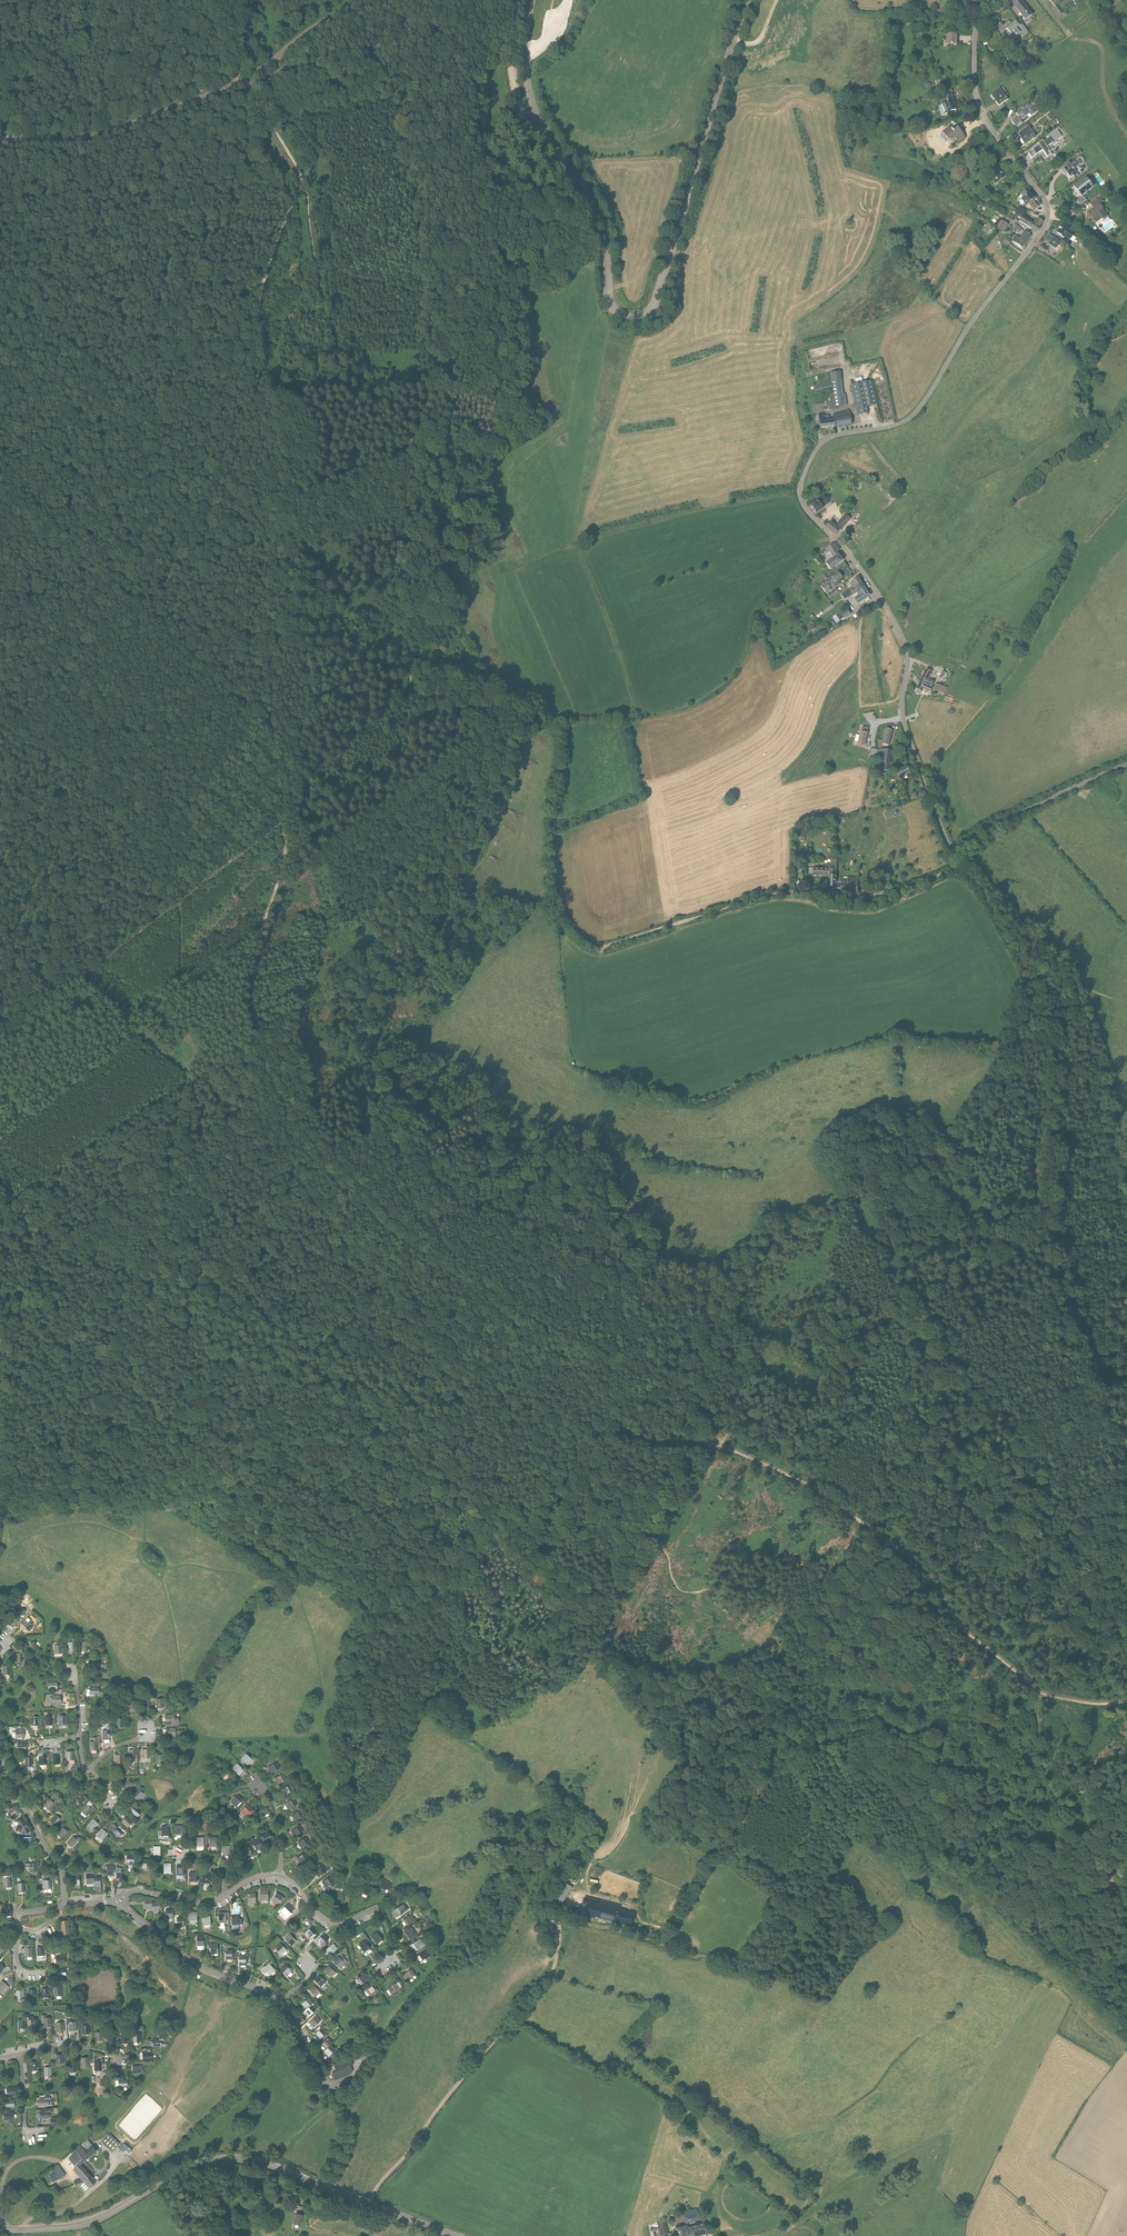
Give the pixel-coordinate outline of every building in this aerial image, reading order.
[(1015,7),(1026,20),(1032,15),(1020,0),(1015,0),(1012,3),(1015,7)] [(994,25),(1001,34),(1007,29),(1010,33),(1008,35),(1012,40),(1017,35),(1018,37),(1019,36),(1022,37),(1028,32),(1022,24),(1019,26),(1016,21),(1014,22),(1015,23),(1012,25),(1009,21),(1003,26),(999,21),(994,25)] [(983,34),(986,37),(989,41),(987,43),(992,49),(1003,40),(998,33),(994,29),(991,31),(991,32),(990,33),(988,30),(983,34)] [(946,45),(951,45),(956,45),(957,34),(946,33),(946,45)] [(941,82),(939,79),(935,81),(939,91),(943,89),(942,87),(941,82)] [(1000,88),(997,91),(992,94),(997,101),(996,102),(999,106),(1008,100),(1006,97),(1008,95),(1002,87),(1000,88)] [(940,103),(945,114),(956,110),(954,105),(955,104),(951,93),(946,95),(942,97),(944,102),(940,103)] [(1020,124),(1022,122),(1021,120),(1029,114),(1031,116),(1039,110),(1035,105),(1032,107),(1031,106),(1030,107),(1028,103),(1022,108),(1023,109),(1021,111),(1016,114),(1019,117),(1012,122),(1016,127),(1020,124)] [(950,127),(943,133),(949,140),(954,136),(956,139),(962,134),(956,127),(952,130),(952,129),(951,129),(950,127)] [(1029,127),(1023,131),(1018,134),(1021,138),(1018,140),(1022,146),(1036,137),(1029,127)] [(1049,139),(1029,153),(1032,158),(1043,150),(1048,157),(1052,154),(1050,150),(1052,149),(1051,146),(1059,141),(1058,140),(1062,137),(1057,130),(1048,137),(1049,139)] [(1061,169),(1063,172),(1066,171),(1067,173),(1066,173),(1070,178),(1073,175),(1074,177),(1078,174),(1078,173),(1080,172),(1080,169),(1078,166),(1080,165),(1076,160),(1070,164),(1069,163),(1065,166),(1061,169)] [(996,164),(992,167),(986,172),(996,184),(1002,179),(1006,176),(1005,174),(1003,176),(1002,173),(1003,172),(996,164)] [(1086,177),(1079,182),(1075,185),(1077,189),(1076,190),(1080,194),(1080,195),(1081,196),(1076,200),(1081,205),(1085,202),(1086,201),(1082,196),(1094,187),(1086,177)] [(1028,204),(1030,206),(1034,210),(1038,206),(1032,200),(1034,199),(1028,193),(1025,190),(1021,194),(1024,197),(1021,200),(1027,205),(1028,204)] [(1089,215),(1091,217),(1095,223),(1100,220),(1102,218),(1104,221),(1109,217),(1107,214),(1109,212),(1106,208),(1104,209),(1100,204),(1094,208),(1092,210),(1087,213),(1089,216),(1089,215)] [(1019,221),(1031,228),(1034,224),(1033,223),(1022,216),(1019,221)] [(1034,224),(1031,228),(1037,232),(1040,228),(1039,227),(1042,222),(1037,219),(1034,224)] [(1008,225),(1001,220),(997,227),(1004,232),(1008,225)] [(1069,229),(1062,224),(1056,232),(1064,237),(1065,236),(1070,240),(1074,234),(1068,230),(1069,229)] [(1030,237),(1026,233),(1024,232),(1019,238),(1018,239),(1025,244),(1030,237)] [(1018,239),(1019,238),(1015,235),(1011,240),(1022,248),(1025,244),(1018,239)] [(1061,242),(1058,240),(1053,237),(1048,244),(1056,249),(1061,242)] [(1042,245),(1039,249),(1044,253),(1048,249),(1042,245)] [(833,393),(834,401),(835,401),(835,406),(847,405),(846,393),(844,394),(842,380),(840,371),(830,373),(830,374),(831,380),(828,381),(814,385),(816,392),(832,388),(833,393)] [(851,384),(856,409),(857,415),(868,412),(867,407),(877,404),(872,380),(851,384)] [(819,413),(820,423),(821,428),(852,424),(851,419),(850,410),(840,411),(840,413),(833,414),(834,419),(824,420),(823,412),(819,413)] [(824,507),(823,507),(828,503),(825,497),(819,501),(819,500),(816,502),(811,505),(816,513),(821,509),(824,507)] [(841,529),(840,530),(841,530),(851,519),(845,514),(836,525),(841,529)] [(840,530),(841,529),(836,525),(831,521),(826,527),(836,535),(840,530)] [(847,533),(850,538),(855,534),(851,529),(847,533)] [(830,559),(830,560),(838,554),(837,552),(840,550),(835,543),(831,546),(825,550),(827,553),(826,554),(827,555),(828,555),(830,559)] [(830,560),(828,561),(826,563),(830,569),(843,560),(839,555),(838,554),(830,560)] [(836,571),(835,572),(836,573),(820,585),(827,593),(839,583),(837,581),(842,577),(838,572),(836,571)] [(813,580),(811,574),(802,577),(804,583),(813,580)] [(793,585),(797,588),(801,583),(803,580),(799,577),(793,585)] [(858,577),(853,580),(849,583),(851,587),(849,588),(849,589),(850,590),(853,588),(861,583),(858,577)] [(859,591),(864,587),(864,586),(861,583),(853,588),(850,590),(853,594),(859,591)] [(854,598),(855,599),(858,603),(870,595),(867,591),(864,587),(859,591),(853,594),(853,595),(857,593),(858,595),(854,598)] [(840,592),(836,588),(829,594),(832,599),(840,592)] [(844,592),(844,593),(841,595),(844,599),(847,597),(848,598),(853,595),(853,594),(850,590),(849,589),(844,592)] [(785,606),(782,600),(771,606),(774,612),(785,606)] [(832,605),(830,602),(822,608),(824,611),(832,605)] [(843,612),(842,611),(836,615),(839,621),(844,618),(849,614),(847,610),(843,612)] [(809,631),(815,629),(812,623),(806,626),(809,631)] [(928,679),(929,676),(931,671),(926,669),(920,681),(925,684),(931,686),(933,681),(929,679),(928,679)] [(925,684),(920,681),(916,691),(921,694),(923,690),(930,693),(933,687),(931,686),(925,684)] [(945,686),(936,684),(934,690),(944,693),(945,686)] [(857,744),(858,744),(864,745),(868,728),(862,726),(861,730),(857,744)] [(885,734),(883,744),(888,745),(892,730),(886,729),(885,734)] [(891,751),(885,750),(883,761),(878,761),(878,770),(882,770),(882,774),(887,775),(888,771),(889,771),(891,751)] [(907,767),(897,771),(899,778),(909,773),(907,767)] [(813,875),(829,876),(829,875),(836,875),(836,869),(836,868),(836,859),(831,859),(831,864),(826,864),(825,868),(814,867),(813,875)] [(829,875),(829,876),(828,886),(836,887),(836,884),(836,875),(829,875)] [(857,894),(857,888),(858,877),(847,876),(847,881),(841,880),(841,885),(841,893),(857,894)] [(841,885),(836,884),(836,887),(828,886),(828,892),(841,892),(841,885)] [(18,1608),(11,1614),(17,1619),(23,1613),(18,1608)] [(27,1617),(21,1624),(27,1629),(33,1622),(27,1617)] [(52,1696),(52,1705),(62,1705),(61,1696),(52,1696)] [(164,1699),(156,1699),(157,1708),(164,1708),(164,1699)] [(175,1715),(166,1715),(166,1722),(175,1722),(175,1723),(180,1723),(179,1718),(175,1718),(175,1715)] [(176,1728),(167,1728),(167,1736),(176,1735),(176,1728)] [(24,1729),(15,1730),(16,1737),(22,1736),(22,1738),(25,1738),(24,1729)] [(147,1749),(143,1749),(143,1758),(151,1758),(151,1751),(151,1752),(151,1746),(147,1746),(147,1749)] [(133,1750),(129,1750),(129,1759),(137,1759),(137,1752),(138,1752),(137,1747),(133,1747),(133,1750)] [(73,1752),(66,1752),(66,1761),(74,1761),(73,1752)] [(42,1756),(39,1757),(39,1765),(47,1765),(46,1758),(47,1758),(47,1753),(42,1754),(42,1756)] [(255,1760),(247,1753),(242,1759),(250,1766),(255,1760)] [(29,1757),(25,1757),(26,1766),(33,1765),(33,1759),(34,1759),(33,1754),(28,1755),(29,1757)] [(164,1755),(157,1755),(157,1761),(155,1761),(155,1764),(164,1764),(164,1755)] [(282,1768),(278,1762),(269,1768),(273,1774),(282,1768)] [(246,1770),(238,1763),(233,1769),(240,1776),(246,1770)] [(235,1778),(227,1771),(222,1776),(230,1784),(235,1778)] [(288,1779),(285,1774),(276,1779),(279,1785),(288,1779)] [(134,1785),(129,1780),(123,1787),(128,1792),(134,1785)] [(295,1791),(291,1785),(282,1790),(286,1797),(295,1791)] [(139,1789),(133,1796),(138,1800),(144,1794),(139,1789)] [(85,1791),(76,1799),(80,1804),(90,1796),(85,1791)] [(245,1800),(239,1795),(232,1802),(238,1808),(245,1800)] [(299,1805),(295,1799),(286,1805),(290,1810),(299,1805)] [(51,1800),(45,1807),(50,1812),(55,1807),(56,1808),(60,1804),(56,1800),(54,1802),(51,1800)] [(90,1802),(87,1804),(94,1811),(97,1808),(90,1802)] [(19,1809),(17,1804),(10,1807),(6,1809),(8,1814),(19,1809)] [(271,1814),(267,1804),(260,1807),(265,1817),(271,1814)] [(253,1810),(248,1805),(241,1813),(247,1817),(253,1810)] [(88,1806),(80,1815),(85,1819),(93,1810),(88,1806)] [(143,1813),(136,1807),(131,1812),(138,1818),(143,1813)] [(306,1816),(302,1810),(293,1816),(297,1822),(306,1816)] [(56,1815),(50,1822),(56,1826),(62,1820),(56,1815)] [(134,1823),(127,1817),(122,1822),(129,1829),(134,1823)] [(31,1832),(24,1818),(14,1823),(21,1837),(31,1832)] [(99,1824),(94,1819),(88,1826),(93,1831),(99,1824)] [(126,1832),(116,1824),(113,1827),(115,1830),(113,1832),(120,1838),(126,1832)] [(306,1832),(302,1826),(293,1832),(297,1838),(306,1832)] [(69,1832),(63,1828),(57,1834),(63,1839),(69,1832)] [(103,1829),(97,1836),(103,1841),(109,1834),(103,1829)] [(275,1841),(271,1831),(264,1834),(268,1844),(275,1841)] [(79,1842),(74,1837),(68,1843),(73,1848),(79,1842)] [(312,1843),(308,1838),(300,1843),(303,1849),(312,1843)] [(265,1849),(261,1840),(254,1842),(259,1852),(265,1849)] [(232,1857),(232,1846),(226,1846),(226,1844),(222,1844),(222,1853),(224,1852),(224,1857),(232,1857)] [(256,1857),(251,1847),(245,1850),(249,1860),(256,1857)] [(311,1860),(307,1854),(298,1859),(302,1865),(311,1860)] [(37,1864),(27,1864),(27,1867),(30,1867),(30,1873),(37,1873),(37,1864)] [(329,1872),(325,1866),(316,1872),(320,1878),(329,1872)] [(212,1874),(204,1874),(204,1885),(212,1885),(212,1874)] [(336,1883),(332,1877),(324,1883),(328,1889),(336,1883)] [(392,1883),(385,1880),(380,1889),(387,1892),(392,1883)] [(571,1886),(562,1881),(552,1899),(561,1904),(571,1886)] [(374,1888),(368,1885),(363,1894),(370,1897),(374,1888)] [(286,1898),(280,1894),(274,1902),(280,1906),(286,1898)] [(594,1904),(586,1902),(583,1915),(630,1927),(633,1914),(618,1910),(619,1906),(595,1900),(594,1904)] [(296,1910),(291,1905),(283,1912),(288,1917),(296,1910)] [(410,1911),(406,1905),(398,1910),(402,1916),(410,1911)] [(199,1913),(191,1913),(192,1924),(199,1923),(199,1913)] [(242,1916),(234,1917),(235,1929),(242,1929),(242,1916)] [(418,1922),(414,1916),(406,1921),(410,1928),(418,1922)] [(69,1922),(61,1923),(62,1931),(58,1932),(59,1938),(71,1936),(69,1922)] [(320,1933),(315,1927),(308,1934),(313,1939),(320,1933)] [(420,1936),(416,1930),(408,1935),(412,1942),(420,1936)] [(385,1941),(379,1932),(373,1937),(379,1945),(385,1941)] [(299,1943),(292,1935),(287,1941),(294,1948),(299,1943)] [(332,1940),(327,1935),(319,1942),(324,1947),(332,1940)] [(427,1946),(423,1940),(415,1946),(419,1952),(427,1946)] [(132,1949),(122,1941),(118,1947),(128,1955),(132,1949)] [(373,1950),(367,1942),(361,1946),(367,1954),(373,1950)] [(214,1943),(210,1943),(210,1950),(212,1950),(213,1956),(220,1956),(220,1946),(214,1946),(214,1943)] [(290,1952),(283,1945),(278,1950),(285,1957),(290,1952)] [(340,1950),(336,1945),(328,1951),(333,1956),(340,1950)] [(47,1948),(38,1949),(39,1958),(48,1957),(47,1948)] [(33,1949),(25,1950),(26,1959),(34,1958),(33,1949)] [(149,1962),(132,1949),(128,1955),(123,1960),(138,1971),(143,1965),(145,1966),(149,1962)] [(435,1956),(431,1950),(422,1956),(426,1962),(435,1956)] [(56,1958),(57,1966),(66,1965),(66,1957),(56,1958)] [(348,1966),(342,1958),(336,1963),(343,1970),(348,1966)] [(278,1972),(271,1964),(267,1968),(266,1967),(263,1971),(266,1975),(269,1973),(273,1977),(278,1972)] [(295,1973),(287,1965),(282,1970),(289,1978),(295,1973)] [(338,1975),(332,1967),(326,1972),(333,1980),(338,1975)] [(67,1970),(58,1971),(58,1978),(68,1978),(67,1970)] [(419,1976),(415,1971),(407,1976),(411,1982),(419,1976)] [(373,1980),(369,1975),(360,1981),(364,1987),(373,1980)] [(329,1984),(322,1976),(316,1981),(323,1989),(329,1984)] [(2,1982),(0,1985),(0,1992),(2,1994),(8,1987),(2,1982)] [(403,1990),(399,1984),(397,1986),(391,1990),(394,1996),(403,1990)] [(381,1992),(376,1986),(368,1992),(372,1998),(381,1992)] [(323,1994),(316,1987),(311,1992),(318,1999),(323,1994)] [(65,1998),(64,1989),(55,1990),(55,1999),(65,1998)] [(50,1999),(50,1990),(42,1991),(43,2000),(50,1999)] [(38,2001),(37,1991),(29,1992),(30,2001),(38,2001)] [(26,2001),(25,1992),(17,1992),(18,2002),(26,2001)] [(316,2004),(312,1999),(304,2006),(309,2011),(314,2006),(316,2004)] [(319,2011),(314,2006),(309,2011),(307,2013),(312,2018),(319,2011)] [(324,2023),(319,2018),(312,2025),(317,2030),(324,2023)] [(27,2021),(19,2022),(20,2031),(27,2031),(27,2021)] [(40,2030),(39,2021),(32,2022),(32,2030),(40,2030)] [(72,2021),(69,2022),(69,2028),(70,2027),(70,2034),(78,2033),(78,2024),(72,2025),(72,2021)] [(65,2025),(57,2025),(58,2035),(65,2034),(65,2025)] [(90,2027),(83,2028),(84,2037),(91,2037),(91,2035),(93,2035),(93,2029),(91,2030),(90,2027)] [(330,2035),(325,2029),(318,2036),(323,2042),(330,2035)] [(106,2034),(97,2034),(97,2043),(107,2043),(106,2034)] [(144,2036),(135,2036),(135,2046),(143,2045),(143,2043),(145,2043),(144,2036)] [(132,2037),(122,2037),(123,2046),(130,2046),(130,2041),(132,2041),(132,2037)] [(336,2045),(331,2040),(323,2047),(328,2052),(334,2047),(336,2045)] [(164,2042),(155,2042),(155,2044),(155,2049),(155,2050),(164,2049),(164,2042)] [(339,2052),(334,2047),(328,2052),(327,2054),(332,2059),(339,2052)] [(154,2055),(145,2056),(145,2063),(154,2063),(154,2055)] [(59,2056),(54,2056),(55,2062),(57,2062),(58,2067),(65,2067),(65,2057),(59,2057),(59,2056)] [(91,2061),(83,2061),(83,2070),(91,2069),(91,2061)] [(98,2064),(95,2065),(96,2074),(104,2073),(104,2067),(107,2066),(107,2061),(98,2061),(98,2064)] [(339,2075),(335,2076),(338,2084),(354,2078),(353,2076),(356,2075),(354,2069),(356,2068),(354,2061),(337,2068),(339,2075)] [(41,2074),(40,2064),(32,2064),(32,2074),(41,2074)] [(144,2068),(134,2069),(135,2076),(145,2076),(144,2068)] [(53,2070),(45,2071),(45,2080),(53,2079),(53,2070)] [(129,2082),(120,2082),(121,2090),(130,2089),(129,2082)] [(17,2090),(7,2091),(8,2099),(17,2098),(17,2090)] [(45,2102),(40,2102),(41,2110),(50,2109),(50,2103),(51,2103),(51,2099),(45,2099),(45,2102)] [(15,2103),(6,2104),(7,2111),(16,2111),(15,2103)] [(46,2114),(41,2115),(41,2123),(51,2122),(51,2116),(53,2116),(52,2112),(46,2112),(46,2114)] [(14,2116),(4,2116),(5,2124),(14,2124),(14,2116)] [(119,2147),(109,2138),(101,2147),(111,2156),(119,2147)] [(98,2155),(88,2144),(76,2154),(78,2156),(70,2162),(77,2171),(74,2173),(77,2176),(84,2171),(82,2168),(98,2155)] [(132,2154),(124,2147),(119,2153),(127,2160),(132,2154)] [(64,2175),(59,2168),(54,2172),(62,2183),(68,2178),(66,2174),(64,2175)] [(84,2171),(77,2176),(83,2183),(90,2192),(97,2185),(84,2171)] [(90,2192),(83,2183),(78,2187),(85,2196),(90,2192)] [(673,2223),(674,2227),(684,2225),(685,2227),(699,2223),(695,2212),(669,2219),(670,2224),(673,2223)] [(301,2218),(299,2217),(296,2227),(297,2228),(303,2229),(303,2230),(306,2219),(301,2218)] [(657,2225),(660,2235),(668,2235),(665,2223),(657,2225)] [(687,2228),(674,2231),(675,2235),(706,2235),(703,2226),(689,2230),(688,2230),(687,2228)]
